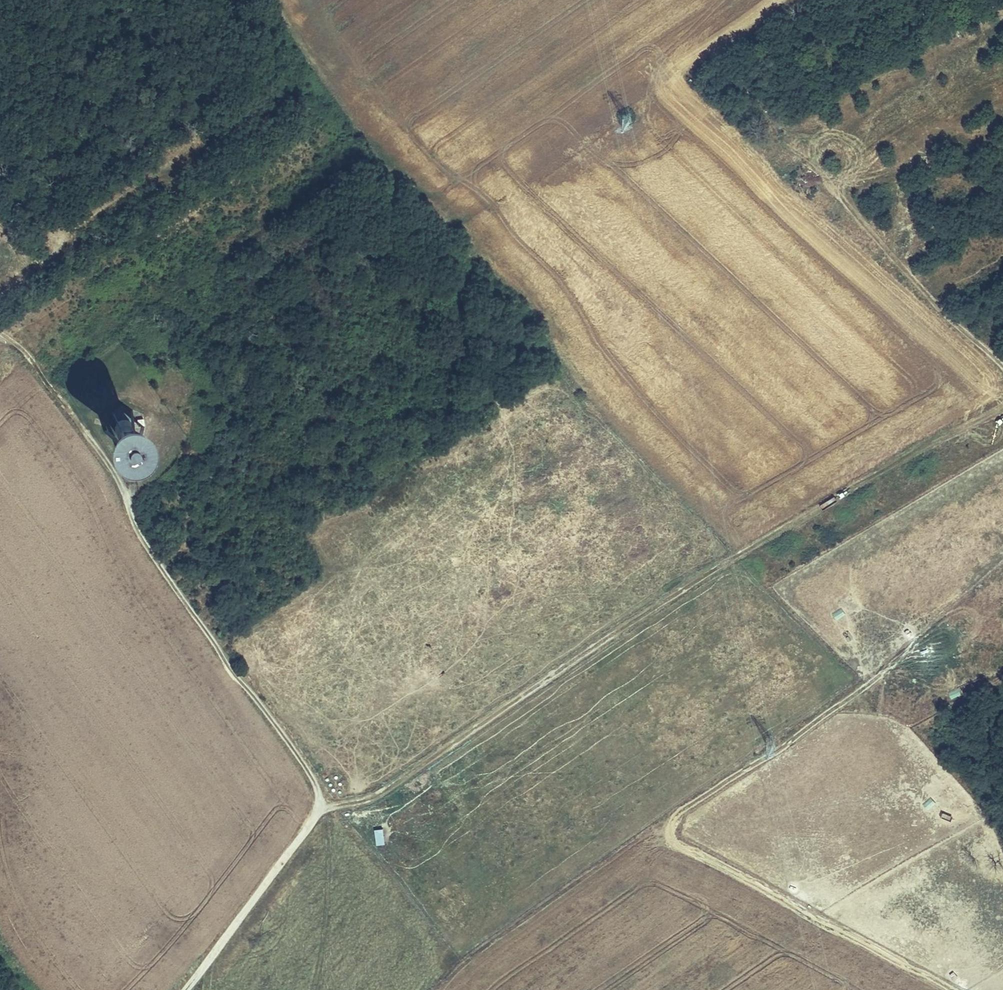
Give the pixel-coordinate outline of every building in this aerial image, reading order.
[(116,449),(127,444),(124,436),(140,429),(135,418),(114,427),(117,434),(114,435),(117,442),(109,445),(114,457),(119,455),(116,449)] [(866,628),(856,632),(859,639),(869,635),(866,628)] [(965,808),(954,811),(956,819),(967,816),(965,808)] [(376,845),(385,844),(383,828),(374,830),(376,845)] [(179,955),(174,962),(182,968),(187,960),(179,955)]
